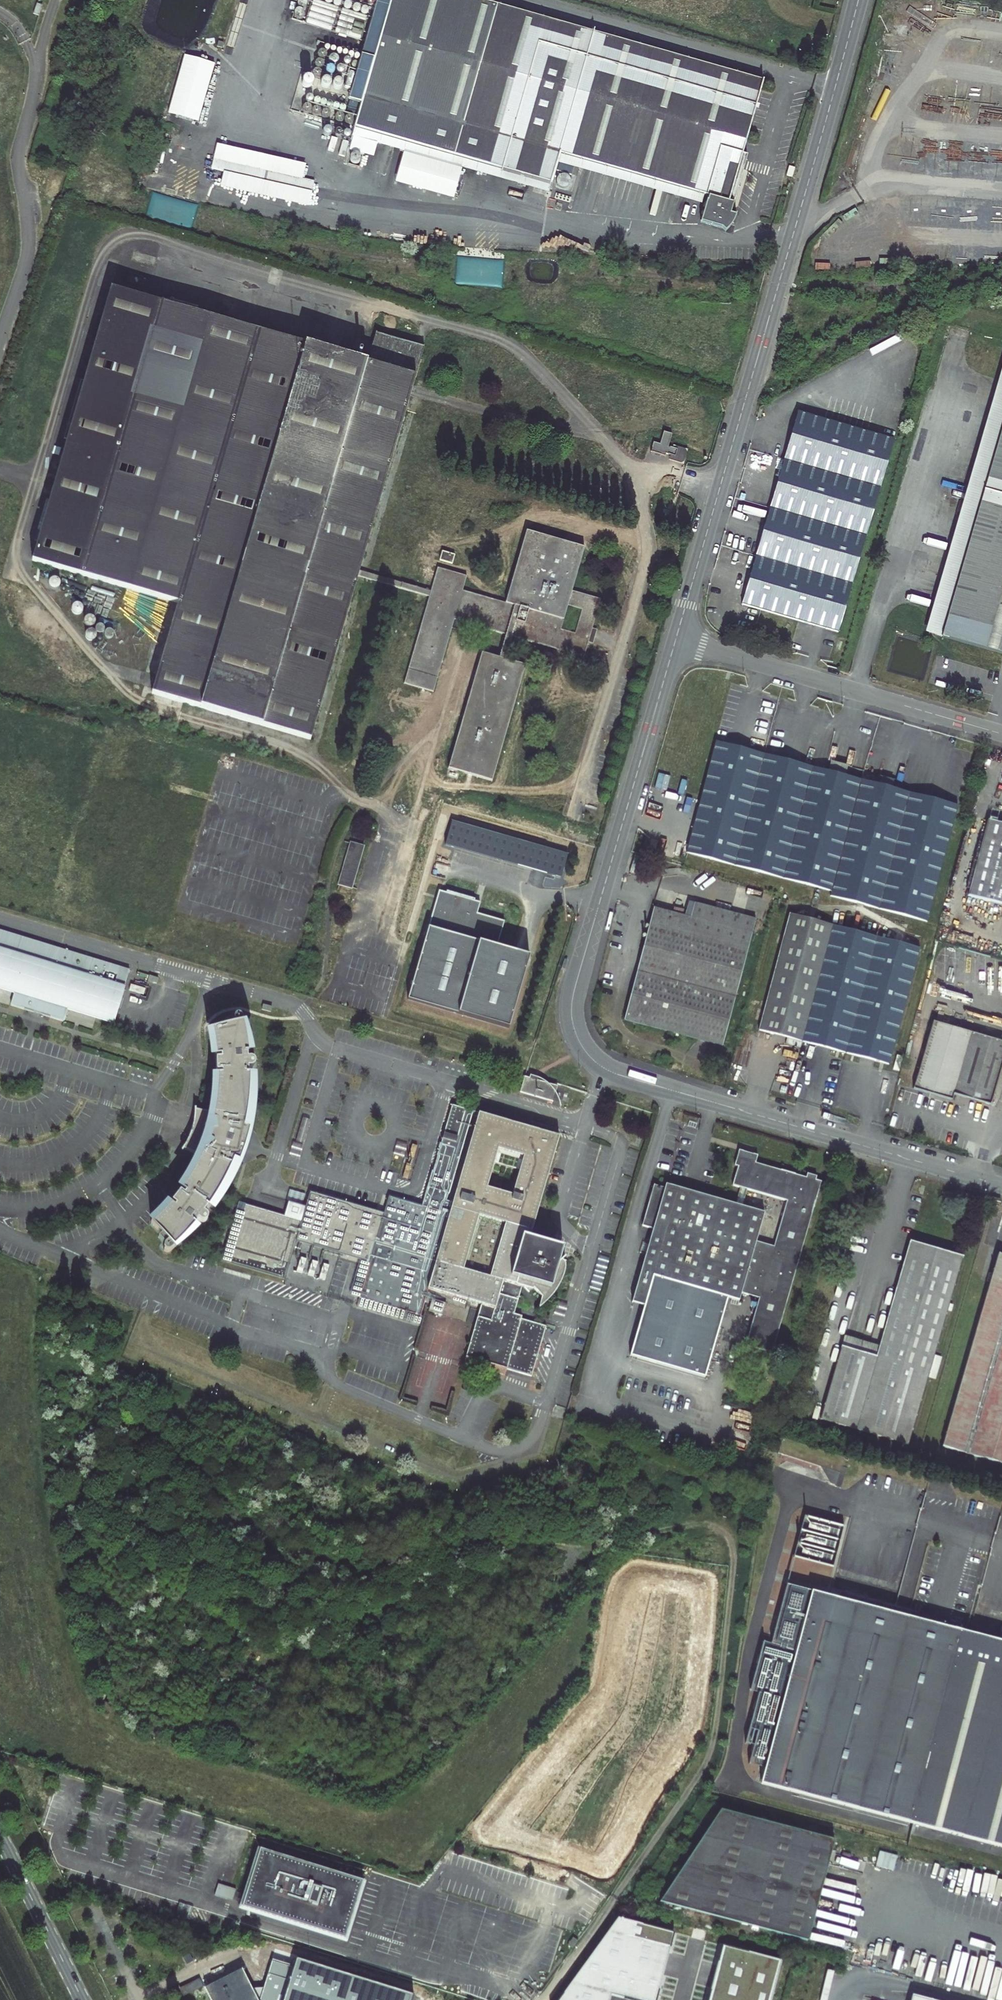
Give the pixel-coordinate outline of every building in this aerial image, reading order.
[(291,16),(299,20),(308,0),(298,0),(291,16)] [(488,0),(391,0),(355,122),(551,181),(559,152),(707,194),(699,220),(725,227),(733,224),(736,215),(732,214),(749,156),(743,155),(764,82),(488,0)] [(554,186),(357,126),(354,138),(551,196),(554,186)] [(562,156),(560,165),(703,207),(705,198),(562,156)] [(213,158),(211,169),(311,191),(314,180),(213,158)] [(795,167),(789,166),(786,176),(792,178),(795,167)] [(896,232),(897,221),(882,220),(881,231),(896,232)] [(842,230),(843,249),(852,249),(851,230),(842,230)] [(820,248),(821,260),(835,257),(834,246),(820,248)] [(362,566),(413,392),(426,346),(376,331),(368,360),(112,286),(86,379),(81,378),(65,438),(69,440),(34,558),(179,602),(153,691),(185,701),(312,739),(360,576),(430,597),(405,683),(435,692),(457,620),(506,634),(499,655),(483,650),(448,767),(494,780),(527,663),(508,657),(513,636),(587,657),(606,599),(575,588),(587,546),(529,529),(507,602),(465,589),(469,576),(438,567),(432,587),(362,566)] [(926,631),(941,636),(1001,426),(1001,370),(926,631)] [(836,634),(866,537),(880,489),(895,440),(796,411),(739,605),(836,634)] [(941,636),(1001,653),(1001,426),(941,636)] [(655,443),(652,453),(667,457),(667,455),(672,457),(671,462),(685,466),(690,450),(676,445),(675,449),(670,447),(674,435),(667,433),(664,435),(662,445),(655,443)] [(453,560),(454,552),(442,551),(441,558),(453,560)] [(684,851),(732,864),(830,890),(828,896),(924,922),(954,805),(716,739),(684,851)] [(453,819),(446,843),(562,876),(569,852),(453,819)] [(988,821),(968,897),(1001,906),(1001,824),(988,821)] [(349,839),(336,883),(353,888),(366,844),(349,839)] [(405,998),(507,1027),(528,955),(495,945),(503,919),(475,912),(478,901),(472,900),(444,891),(437,889),(405,998)] [(688,921),(683,920),(680,924),(663,919),(659,926),(648,923),(622,1024),(720,1050),(753,924),(691,907),(688,921)] [(680,924),(683,920),(652,911),(648,923),(659,926),(663,919),(680,924)] [(914,955),(871,943),(828,930),(785,919),(755,1034),(797,1046),(883,1070),(914,955)] [(61,1022),(65,1009),(110,1023),(126,970),(0,932),(0,990),(11,993),(8,1006),(61,1022)] [(159,978),(150,975),(148,980),(158,983),(159,978)] [(171,1205),(153,1224),(162,1234),(159,1238),(163,1243),(162,1247),(163,1251),(168,1253),(171,1252),(185,1239),(196,1225),(195,1224),(198,1220),(202,1223),(204,1223),(208,1222),(209,1220),(209,1216),(204,1211),(207,1207),(209,1208),(220,1190),(228,1173),(232,1161),(238,1163),(244,1145),(249,1127),(243,1126),(248,1088),(248,1074),(246,1074),(245,1069),(251,1068),(254,1063),(252,1058),(245,1058),(244,1053),(246,1052),(245,1042),(239,1017),(237,1013),(233,1012),(229,1014),(228,1017),(228,1020),(221,1021),(222,1026),(208,1030),(213,1051),(213,1057),(216,1056),(217,1075),(215,1075),(215,1090),(212,1113),(194,1110),(186,1143),(183,1149),(200,1156),(191,1174),(182,1190),(183,1191),(172,1206),(171,1205)] [(933,1022),(919,1091),(938,1097),(957,1029),(933,1022)] [(957,1029),(938,1097),(953,1101),(954,1095),(992,1106),(1001,1070),(1001,1042),(957,1029)] [(553,1089),(520,1080),(516,1097),(549,1106),(553,1089)] [(307,1206),(303,1220),(286,1215),(244,1203),(227,1261),(285,1279),(295,1240),(371,1262),(358,1305),(420,1322),(427,1294),(484,1308),(468,1369),(509,1380),(510,1374),(536,1381),(548,1330),(524,1324),(524,1320),(515,1318),(523,1290),(529,1296),(531,1293),(535,1291),(548,1304),(554,1295),(560,1283),(565,1269),(565,1265),(563,1263),(559,1263),(563,1251),(537,1244),(536,1239),(532,1235),(556,1140),(448,1111),(430,1178),(428,1178),(419,1212),(385,1203),(383,1212),(311,1190),(307,1206)] [(818,1174),(808,1171),(807,1175),(756,1161),(758,1154),(739,1149),(734,1164),(738,1165),(733,1185),(741,1187),(737,1204),(667,1184),(666,1187),(655,1184),(643,1225),(654,1228),(633,1301),(646,1305),(631,1355),(707,1376),(729,1295),(740,1298),(742,1291),(760,1296),(747,1343),(773,1351),(823,1179),(817,1177),(818,1174)] [(290,1202),(286,1215),(303,1220),(307,1206),(290,1202)] [(856,1426),(822,1416),(820,1421),(907,1447),(962,1260),(909,1244),(876,1359),(873,1358),(856,1426)] [(998,1254),(943,1447),(1001,1464),(1001,1255),(998,1254)] [(446,1308),(432,1305),(428,1319),(442,1322),(446,1308)] [(873,1358),(841,1349),(822,1416),(856,1426),(873,1358)] [(781,1439),(778,1453),(793,1456),(796,1442),(781,1439)] [(834,1456),(827,1483),(840,1487),(846,1468),(841,1467),(843,1459),(834,1456)] [(843,1808),(894,1614),(785,1585),(769,1647),(760,1644),(747,1694),(755,1696),(742,1746),(750,1748),(746,1763),(763,1767),(758,1785),(843,1808)] [(917,1827),(968,1634),(894,1614),(843,1808),(917,1827)] [(917,1827),(1001,1850),(1001,1643),(968,1634),(917,1827)] [(834,1838),(721,1808),(659,1898),(807,1941),(834,1838)] [(261,1852),(242,1910),(345,1943),(364,1886),(261,1852)] [(233,1904),(237,1893),(219,1887),(216,1898),(233,1904)] [(560,1999),(611,1999),(612,1995),(631,1999),(658,1999),(675,1933),(619,1918),(560,1999)] [(576,1946),(571,1944),(566,1951),(571,1954),(576,1946)] [(781,1961),(722,1945),(708,1999),(771,1999),(781,1961)] [(253,1987),(259,1999),(417,1999),(301,1962),(298,1969),(276,1962),(267,1991),(253,1987)] [(245,1972),(208,1990),(213,1999),(259,1999),(253,1987),(245,1972)] [(183,1995),(202,1985),(199,1978),(180,1988),(183,1995)]
